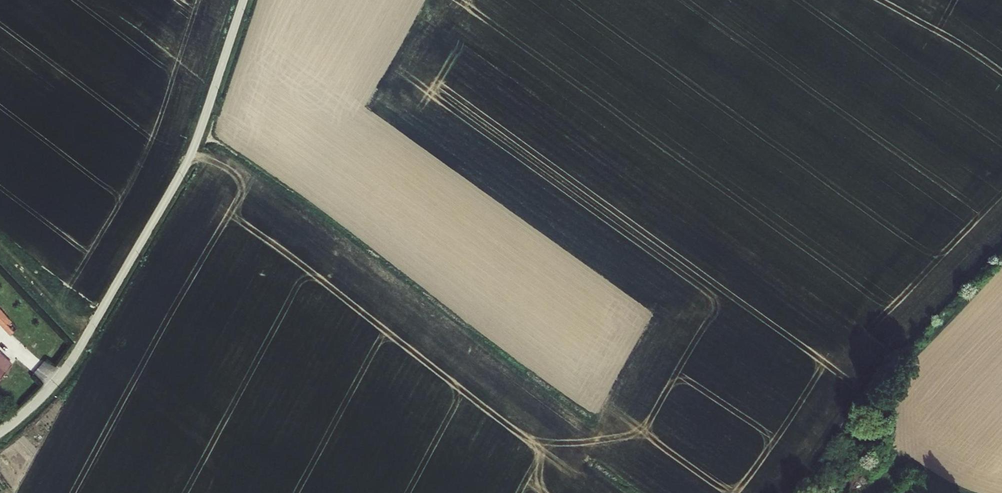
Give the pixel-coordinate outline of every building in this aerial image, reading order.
[(11,334),(18,328),(0,309),(0,323),(11,334)] [(13,365),(0,353),(0,379),(13,365)]
